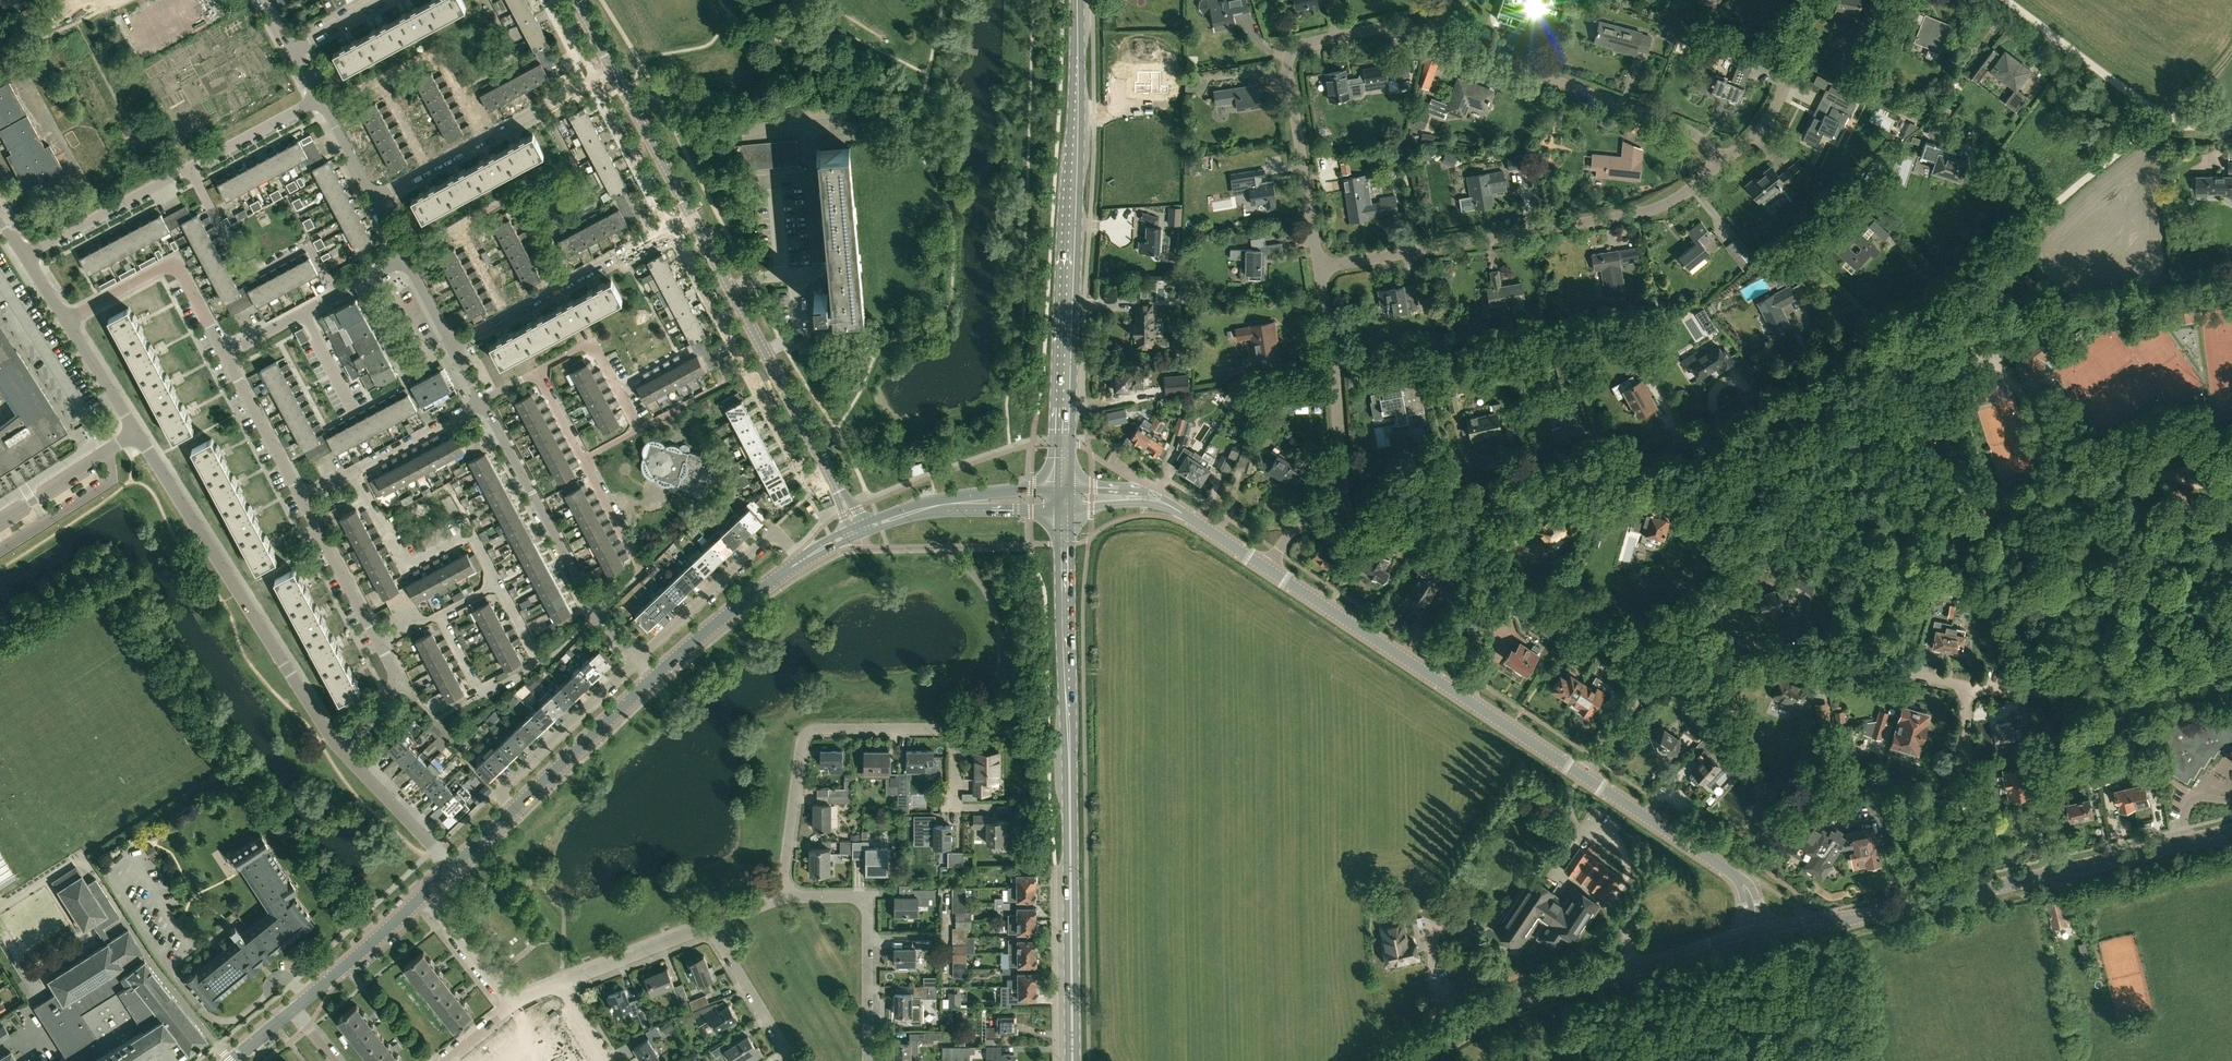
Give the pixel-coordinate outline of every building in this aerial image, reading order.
[(329,9),(346,0),(324,0),(329,9)] [(425,4),(436,24),(466,8),(462,0),(433,0),(425,4)] [(514,11),(521,7),(520,2),(524,0),(508,0),(514,11)] [(520,23),(535,15),(527,0),(524,0),(520,2),(521,7),(514,11),(520,23)] [(1202,4),(1202,5),(1202,6),(1202,7),(1202,8),(1203,8),(1203,9),(1204,10),(1205,11),(1206,12),(1207,12),(1208,12),(1208,13),(1209,13),(1210,13),(1211,13),(1212,12),(1215,24),(1228,21),(1229,25),(1235,23),(1233,15),(1231,6),(1247,2),(1246,0),(1224,0),(1218,1),(1218,0),(1203,0),(1202,1),(1202,2),(1202,3),(1202,4)] [(1833,14),(1848,18),(1850,10),(1858,11),(1859,10),(1865,12),(1864,15),(1880,18),(1883,6),(1867,2),(1866,5),(1860,3),(1861,0),(1836,0),(1833,14)] [(303,2),(295,6),(298,10),(306,6),(303,2)] [(425,4),(412,11),(395,20),(405,40),(436,24),(425,4)] [(24,15),(25,15),(33,10),(31,6),(22,11),(24,15)] [(1936,59),(1950,24),(1925,14),(1925,15),(1919,13),(1921,9),(1913,6),(1906,25),(1913,28),(1916,21),(1921,23),(1914,41),(1929,47),(1926,55),(1936,59)] [(520,23),(528,38),(536,34),(534,30),(541,26),(535,15),(520,23)] [(395,20),(377,30),(365,37),(375,56),(405,40),(395,20)] [(1641,34),(1641,32),(1600,21),(1595,41),(1614,46),(1613,48),(1635,54),(1637,49),(1647,51),(1651,37),(1641,34)] [(1675,34),(1679,26),(1674,24),(1670,33),(1675,34)] [(535,50),(545,45),(549,42),(541,26),(534,30),(536,34),(528,38),(535,50)] [(468,47),(485,38),(480,28),(463,37),(468,47)] [(365,37),(347,46),(334,53),(345,72),(375,56),(365,37)] [(473,56),(490,47),(485,38),(468,47),(473,56)] [(535,50),(537,54),(541,63),(551,57),(545,45),(535,50)] [(495,56),(490,47),(473,56),(478,66),(495,56)] [(1993,48),(1982,63),(1988,68),(1990,69),(2015,88),(2004,102),(2016,111),(2027,96),(2016,88),(2030,69),(2005,50),(2001,54),(1993,48)] [(1743,52),(1732,80),(1743,84),(1748,71),(1754,56),(1743,52)] [(500,65),(495,56),(478,66),(483,75),(500,65)] [(554,62),(551,57),(541,63),(544,68),(554,62)] [(557,68),(554,62),(544,68),(547,73),(557,68)] [(505,75),(500,65),(483,75),(488,84),(505,75)] [(1386,65),(1364,69),(1366,81),(1366,82),(1387,78),(1387,79),(1386,69),(1386,65)] [(417,86),(435,77),(430,67),(412,77),(417,86)] [(1399,67),(1386,69),(1387,79),(1388,79),(1401,77),(1399,67)] [(550,79),(551,79),(560,73),(557,68),(547,73),(549,77),(550,79)] [(1330,100),(1349,97),(1362,95),(1365,90),(1364,81),(1347,84),(1345,70),(1326,73),(1330,100)] [(1422,70),(1418,85),(1430,90),(1435,73),(1422,70)] [(1984,84),(1989,73),(1983,70),(1978,81),(1984,84)] [(1164,99),(1164,71),(1132,72),(1133,99),(1164,99)] [(1710,90),(1709,91),(1729,99),(1735,102),(1738,102),(1744,86),(1743,85),(1743,84),(1732,80),(1717,74),(1712,85),(1710,90)] [(510,84),(505,75),(488,84),(493,93),(510,84)] [(1817,75),(1813,83),(1824,88),(1828,80),(1817,75)] [(435,77),(417,86),(422,95),(440,86),(435,77)] [(1200,77),(1192,77),(1186,77),(1185,90),(1199,91),(1200,77)] [(1445,118),(1449,110),(1464,115),(1468,102),(1485,109),(1492,91),(1460,79),(1450,104),(1432,97),(1427,111),(1445,118)] [(11,153),(6,155),(31,200),(64,182),(60,175),(65,172),(49,144),(44,146),(9,81),(0,86),(0,133),(11,153)] [(515,93),(510,84),(493,93),(498,103),(515,93)] [(1215,90),(1217,104),(1237,101),(1238,109),(1261,106),(1258,84),(1215,90)] [(1830,85),(1828,90),(1826,89),(1821,99),(1832,105),(1831,107),(1828,114),(1824,113),(1823,116),(1821,119),(1814,115),(1809,124),(1803,137),(1816,144),(1822,131),(1831,135),(1836,123),(1838,120),(1843,110),(1849,113),(1848,115),(1849,116),(1850,113),(1855,103),(1842,97),(1844,92),(1830,85)] [(440,86),(422,95),(427,105),(445,95),(440,86)] [(503,112),(520,103),(515,93),(498,103),(503,112)] [(445,95),(427,105),(432,114),(450,104),(445,95)] [(366,106),(392,169),(418,158),(415,150),(408,153),(406,147),(411,145),(409,140),(401,144),(398,138),(406,134),(404,130),(397,133),(394,127),(400,125),(398,121),(392,123),(390,117),(396,115),(394,110),(385,114),(380,101),(366,106)] [(450,104),(432,114),(437,123),(455,114),(450,104)] [(340,106),(340,109),(338,109),(338,117),(347,116),(347,109),(344,109),(344,106),(340,106)] [(584,107),(569,115),(578,130),(585,126),(584,122),(590,118),(584,107)] [(1424,128),(1429,113),(1419,110),(1413,124),(1424,128)] [(360,116),(365,126),(370,124),(366,114),(360,116)] [(455,114),(437,123),(442,132),(460,123),(455,114)] [(578,130),(584,142),(599,134),(590,118),(584,122),(585,126),(578,130)] [(460,123),(442,132),(447,142),(465,133),(460,123)] [(308,156),(304,150),(302,145),(299,140),(295,133),(290,135),(294,143),(289,145),(289,146),(297,162),(307,156),(308,156)] [(311,134),(301,139),(304,144),(313,139),(311,134)] [(544,154),(538,143),(533,134),(503,150),(514,170),(544,154)] [(584,142),(592,157),(600,153),(598,149),(605,145),(599,134),(584,142)] [(79,135),(72,138),(78,151),(84,148),(79,135)] [(1913,136),(1911,141),(1919,144),(1920,138),(1913,136)] [(284,148),(279,151),(287,167),(297,162),(289,146),(289,145),(285,138),(280,141),(284,148)] [(304,144),(302,145),(304,150),(316,144),(313,139),(304,144)] [(1953,158),(1955,151),(1925,141),(1921,155),(1936,160),(1933,170),(1941,173),(1941,174),(1958,180),(1958,178),(1959,179),(1962,168),(1965,169),(1967,163),(1953,158)] [(1593,153),(1591,168),(1597,169),(1596,175),(1640,180),(1642,158),(1643,148),(1627,142),(1626,156),(1621,156),(1598,154),(1593,153)] [(274,154),(269,156),(277,172),(287,167),(279,151),(275,143),(270,146),(274,154)] [(316,144),(304,150),(308,156),(319,150),(316,144)] [(592,157),(599,169),(613,161),(605,145),(598,149),(600,153),(592,157)] [(735,145),(736,160),(743,159),(742,145),(735,145)] [(865,310),(864,308),(850,147),(819,150),(832,292),(814,293),(815,302),(812,303),(813,314),(819,314),(818,306),(833,305),(834,313),(865,310)] [(264,159),(259,162),(267,178),(277,172),(269,156),(265,149),(261,151),(264,159)] [(323,156),(319,150),(308,156),(307,156),(310,163),(323,156)] [(503,150),(473,167),(484,186),(514,170),(503,150)] [(1454,164),(1457,155),(1447,152),(1443,160),(1454,164)] [(254,164),(249,167),(257,183),(267,178),(259,162),(255,154),(251,157),(254,164)] [(326,162),(323,156),(310,163),(314,169),(326,162)] [(244,170),(239,172),(247,188),(257,183),(249,167),(245,159),(240,162),(244,170)] [(1509,171),(1529,168),(1528,159),(1508,162),(1509,171)] [(329,160),(326,162),(314,169),(319,179),(335,171),(335,170),(343,167),(340,162),(333,166),(329,160)] [(1185,160),(1185,173),(1196,173),(1196,161),(1185,160)] [(620,172),(613,161),(599,169),(607,184),(614,180),(613,176),(620,172)] [(1351,173),(1349,161),(1341,163),(1343,174),(1351,173)] [(1757,176),(1746,185),(1761,202),(1766,198),(1773,193),(1776,197),(1784,190),(1782,188),(1786,185),(1795,177),(1805,169),(1798,161),(1788,168),(1779,176),(1771,166),(1763,173),(1765,174),(1759,179),(1757,176)] [(2198,176),(2198,192),(2221,192),(2221,194),(2227,195),(2231,198),(2231,161),(2229,161),(2230,172),(2230,176),(2198,176)] [(234,175),(230,177),(229,178),(238,194),(247,188),(239,172),(235,165),(231,167),(234,175)] [(473,167),(455,176),(443,183),(453,202),(484,186),(473,167)] [(1252,204),(1266,201),(1267,208),(1276,207),(1272,181),(1262,183),(1261,176),(1265,175),(1264,168),(1231,173),(1233,189),(1250,187),(1252,204)] [(1903,191),(1914,196),(1923,173),(1911,169),(1903,191)] [(221,173),(225,180),(219,183),(227,199),(238,194),(229,178),(230,177),(225,170),(221,173)] [(1471,196),(1460,198),(1462,210),(1474,208),(1493,204),(1491,192),(1490,187),(1506,184),(1505,178),(1504,170),(1487,173),(1468,176),(1471,196)] [(324,189),(340,181),(348,177),(345,172),(338,176),(335,171),(319,179),(324,189)] [(628,188),(620,172),(613,176),(614,180),(607,184),(613,196),(623,191),(628,188)] [(564,184),(559,174),(541,184),(546,193),(564,184)] [(1377,202),(1372,203),(1367,174),(1344,178),(1351,221),(1368,218),(1368,215),(1397,210),(1395,195),(1376,198),(1377,202)] [(1531,175),(1518,177),(1520,190),(1532,189),(1531,175)] [(346,191),(353,187),(351,182),(343,186),(340,181),(324,189),(330,199),(346,191)] [(423,219),(453,202),(443,183),(412,199),(423,219)] [(569,193),(564,184),(546,193),(551,203),(569,193)] [(351,201),(359,197),(356,192),(349,196),(346,191),(330,199),(335,209),(351,200),(351,201)] [(630,203),(623,191),(613,196),(615,200),(620,209),(630,203)] [(574,202),(569,193),(551,203),(556,212),(574,202)] [(356,211),(364,207),(362,202),(354,206),(351,201),(351,200),(335,209),(340,219),(356,210),(356,211)] [(579,212),(574,202),(556,212),(561,221),(579,212)] [(633,209),(630,203),(620,209),(623,214),(633,209)] [(186,205),(180,209),(186,220),(193,217),(186,205)] [(1182,207),(1170,206),(1169,224),(1181,224),(1182,207)] [(159,235),(170,230),(163,217),(161,214),(157,207),(153,209),(157,216),(152,219),(151,219),(159,235)] [(183,222),(186,220),(180,209),(174,212),(181,224),(183,222)] [(635,214),(633,209),(623,214),(625,219),(635,214)] [(362,221),(369,217),(367,212),(359,216),(356,211),(356,210),(340,219),(346,229),(362,220),(362,221)] [(146,222),(142,224),(141,225),(149,241),(159,235),(151,219),(152,219),(147,212),(143,214),(146,222)] [(175,227),(181,224),(174,212),(169,214),(175,227)] [(566,230),(584,221),(579,212),(561,221),(566,230)] [(1151,226),(1150,226),(1147,226),(1146,242),(1139,242),(1139,251),(1159,252),(1161,227),(1158,226),(1159,217),(1143,212),(1141,218),(1151,222),(1151,226)] [(198,213),(193,217),(186,220),(183,222),(188,232),(204,224),(212,220),(209,216),(202,220),(198,213)] [(496,232),(513,223),(508,213),(490,223),(496,232)] [(170,230),(175,227),(169,214),(163,217),(170,230)] [(628,223),(629,225),(638,220),(635,214),(625,219),(628,223)] [(137,227),(132,230),(131,230),(139,246),(149,241),(141,225),(142,224),(137,217),(133,219),(137,227)] [(1857,269),(1871,254),(1877,247),(1853,225),(1844,217),(1823,240),(1832,248),(1833,247),(1856,269),(1857,269)] [(1874,219),(1868,226),(1874,231),(1880,224),(1874,219)] [(367,231),(375,227),(372,222),(365,226),(362,221),(362,220),(346,229),(351,239),(367,230),(367,231)] [(571,239),(589,230),(584,221),(566,230),(571,239)] [(1709,251),(1703,244),(1713,236),(1701,221),(1688,232),(1696,242),(1678,256),(1688,268),(1709,251)] [(126,232),(121,235),(130,251),(139,246),(131,230),(132,230),(127,222),(122,225),(126,232)] [(513,223),(496,232),(501,242),(518,232),(513,223)] [(207,229),(204,224),(188,232),(193,242),(209,234),(210,234),(217,230),(215,225),(207,229)] [(116,238),(111,241),(120,257),(130,251),(121,235),(118,228),(113,230),(116,238)] [(372,241),(380,237),(378,232),(370,236),(367,231),(367,230),(351,239),(357,249),(372,241)] [(594,239),(589,230),(571,239),(576,249),(594,239)] [(518,232),(501,242),(505,251),(523,241),(518,232)] [(106,243),(101,246),(110,262),(120,257),(111,241),(108,233),(103,236),(106,243)] [(212,239),(210,234),(209,234),(193,242),(199,252),(215,244),(223,240),(220,235),(212,239)] [(1740,236),(1732,242),(1747,261),(1755,255),(1740,236)] [(96,249),(91,251),(100,267),(110,262),(101,246),(97,239),(93,241),(96,249)] [(599,249),(594,239),(576,249),(581,258),(599,249)] [(523,241),(505,251),(510,260),(528,251),(523,241)] [(1249,273),(1249,278),(1265,279),(1265,264),(1261,264),(1262,254),(1283,251),(1282,242),(1252,247),(1253,249),(1231,249),(1231,257),(1246,258),(1246,273),(1249,273)] [(81,257),(89,273),(100,267),(91,251),(87,244),(83,246),(87,254),(81,257)] [(218,249),(215,244),(199,252),(204,262),(220,254),(228,250),(225,246),(218,249)] [(1616,300),(1615,294),(1626,293),(1618,249),(1592,254),(1595,270),(1601,268),(1606,296),(1607,296),(1608,301),(1616,300)] [(528,251),(510,260),(515,269),(533,260),(528,251)] [(1790,269),(1799,260),(1789,251),(1780,259),(1790,269)] [(305,259),(300,262),(299,262),(307,278),(318,273),(309,257),(307,252),(301,255),(302,257),(303,257),(305,259)] [(648,261),(656,275),(662,272),(662,267),(668,264),(663,253),(648,261)] [(226,264),(233,260),(231,255),(223,260),(220,254),(204,262),(209,272),(225,264),(226,264)] [(185,259),(189,266),(195,263),(192,256),(185,259)] [(295,265),(289,267),(289,268),(297,284),(307,278),(299,262),(300,262),(297,257),(291,260),(292,262),(294,263),(295,265)] [(533,260),(515,269),(520,278),(538,269),(533,260)] [(285,270),(279,273),(288,289),(297,284),(289,268),(289,267),(287,262),(281,265),(282,268),(284,268),(285,270)] [(236,265),(228,269),(226,264),(225,264),(209,272),(215,282),(231,274),(239,270),(236,265)] [(677,279),(668,264),(662,267),(662,272),(656,275),(662,287),(677,279)] [(275,275),(269,278),(278,294),(288,289),(279,273),(277,267),(270,271),(272,273),(274,273),(275,275)] [(538,269),(520,278),(526,288),(543,279),(538,269)] [(1526,310),(1524,298),(1525,298),(1522,282),(1502,286),(1499,270),(1490,271),(1493,287),(1488,288),(1490,304),(1511,300),(1514,312),(1526,310)] [(260,276),(261,276),(262,279),(264,279),(265,281),(259,284),(268,299),(278,294),(269,278),(267,273),(260,276)] [(234,279),(231,274),(215,282),(220,292),(236,284),(244,280),(241,275),(234,279)] [(249,289),(249,290),(255,302),(257,305),(268,299),(259,284),(256,278),(251,281),(252,284),(254,285),(255,286),(249,289)] [(683,291),(677,279),(662,287),(670,303),(677,299),(676,294),(683,291)] [(598,286),(593,289),(593,290),(581,296),(592,316),(622,300),(612,280),(599,287),(598,286)] [(246,285),(239,289),(236,284),(220,292),(226,303),(232,299),(238,296),(243,293),(249,290),(249,289),(246,285)] [(1390,312),(1407,309),(1407,308),(1418,306),(1414,284),(1379,290),(1382,304),(1389,303),(1390,312)] [(1775,334),(1790,326),(1780,306),(1795,298),(1789,286),(1758,302),(1775,334)] [(250,305),(255,302),(249,290),(243,293),(250,305)] [(691,307),(683,291),(676,294),(677,299),(670,303),(677,315),(691,307)] [(244,308),(250,305),(243,293),(238,296),(244,308)] [(238,311),(244,308),(238,296),(232,299),(238,311)] [(568,302),(563,305),(563,306),(551,312),(562,332),(592,316),(581,296),(569,303),(568,302)] [(99,303),(103,313),(109,311),(108,307),(113,305),(111,298),(99,303)] [(320,318),(328,333),(364,313),(356,298),(320,318)] [(226,303),(232,314),(238,311),(232,299),(226,303)] [(466,301),(460,304),(466,314),(471,311),(466,301)] [(1134,323),(1134,337),(1137,337),(1137,347),(1154,347),(1154,316),(1153,316),(1153,305),(1153,303),(1138,303),(1138,305),(1138,316),(1137,315),(1137,323),(1134,323)] [(141,327),(138,322),(137,322),(129,307),(109,318),(126,348),(146,338),(140,327),(141,327)] [(677,315),(685,330),(692,327),(691,322),(698,318),(691,307),(677,315)] [(1583,321),(1596,320),(1594,313),(1590,313),(1589,308),(1581,310),(1583,321)] [(2177,323),(2195,321),(2194,310),(2176,312),(2177,323)] [(539,318),(533,321),(533,322),(521,329),(532,349),(562,332),(551,312),(539,319),(539,318)] [(328,333),(336,348),(372,328),(364,313),(328,333)] [(692,342),(701,337),(706,334),(698,318),(691,322),(692,327),(685,330),(692,342)] [(1250,326),(1236,328),(1238,339),(1252,336),(1255,357),(1277,354),(1275,339),(1277,339),(1274,321),(1250,325),(1250,326)] [(303,326),(295,330),(301,342),(309,338),(303,326)] [(2043,378),(2046,361),(2067,345),(2053,326),(2023,347),(2019,375),(2043,378)] [(381,344),(372,328),(336,348),(344,363),(381,344)] [(509,334),(504,337),(503,337),(504,338),(491,345),(501,365),(532,349),(521,329),(509,335),(509,334)] [(695,349),(698,354),(698,355),(708,349),(701,337),(692,342),(693,344),(695,349)] [(157,357),(154,352),(153,352),(146,338),(126,348),(142,378),(162,368),(156,358),(157,357)] [(15,463),(36,450),(48,442),(61,434),(52,420),(50,417),(54,415),(51,411),(47,413),(46,410),(52,406),(17,350),(10,354),(8,351),(11,348),(9,345),(5,347),(0,339),(0,388),(2,391),(14,411),(0,422),(0,472),(15,463)] [(1724,368),(1734,362),(1734,361),(1733,362),(1724,349),(1721,351),(1716,343),(1698,355),(1697,352),(1683,361),(1689,369),(1692,367),(1699,377),(1721,363),(1724,367),(1724,368)] [(389,359),(381,344),(344,363),(353,379),(360,375),(389,359)] [(1992,354),(1999,361),(2005,355),(1999,348),(1992,354)] [(693,356),(687,359),(696,375),(706,369),(704,365),(701,360),(698,355),(698,354),(695,349),(690,351),(693,356)] [(711,355),(708,351),(708,349),(698,355),(701,360),(711,355)] [(1628,358),(1635,371),(1648,364),(1641,351),(1628,358)] [(714,360),(711,355),(701,360),(704,365),(714,360)] [(584,356),(568,364),(572,371),(587,363),(584,356)] [(1568,357),(1554,361),(1559,376),(1573,371),(1568,357)] [(681,358),(675,361),(677,365),(686,380),(696,375),(687,359),(683,362),(681,358)] [(398,375),(389,359),(360,375),(369,390),(398,375)] [(717,366),(716,365),(714,360),(704,365),(706,369),(707,371),(717,366)] [(291,368),(288,363),(281,367),(277,361),(261,369),(267,380),(283,371),(283,372),(291,368)] [(587,363),(572,371),(577,381),(593,373),(590,369),(594,367),(591,361),(587,363)] [(671,364),(665,367),(667,370),(676,385),(686,380),(677,365),(673,367),(671,364)] [(1228,367),(1230,378),(1246,376),(1245,365),(1228,367)] [(173,387),(170,382),(162,368),(142,378),(158,409),(178,398),(172,388),(173,387)] [(457,392),(444,368),(428,376),(441,401),(457,392)] [(661,369),(655,372),(657,375),(666,391),(676,385),(667,370),(663,373),(661,369)] [(1144,381),(1142,381),(1142,379),(1142,378),(1141,377),(1141,376),(1141,375),(1140,374),(1139,373),(1138,373),(1137,372),(1135,372),(1127,372),(1127,370),(1119,370),(1119,372),(1115,372),(1115,389),(1144,389),(1144,381)] [(288,381),(296,377),(293,373),(286,377),(283,372),(283,371),(267,380),(272,390),(288,381)] [(593,373),(577,381),(583,391),(598,383),(596,379),(599,377),(596,371),(593,373)] [(651,374),(645,377),(647,381),(656,396),(666,391),(657,375),(652,378),(651,374)] [(1188,374),(1164,376),(1166,393),(1190,391),(1188,374)] [(1627,378),(1612,386),(1618,399),(1626,394),(1637,416),(1656,406),(1650,395),(1644,384),(1642,380),(1641,377),(1635,380),(1633,375),(1627,378)] [(411,385),(424,409),(441,401),(428,376),(411,385)] [(635,383),(637,386),(640,392),(646,402),(656,396),(647,381),(643,383),(641,380),(635,383)] [(294,391),(301,387),(299,382),(291,386),(288,381),(272,390),(278,400),(293,391),(294,391)] [(598,383),(583,391),(588,401),(603,393),(601,388),(605,387),(602,381),(598,383)] [(1378,392),(1371,393),(1373,404),(1381,403),(1382,411),(1395,409),(1398,423),(1408,421),(1407,412),(1424,409),(1419,384),(1418,382),(1412,383),(1413,385),(1401,387),(1401,385),(1378,389),(1378,392)] [(1562,392),(1541,398),(1545,410),(1557,406),(1563,425),(1552,429),(1555,439),(1584,429),(1576,405),(1574,399),(1575,399),(1576,398),(1571,383),(1560,387),(1562,392)] [(408,393),(405,388),(400,391),(402,395),(403,394),(404,396),(398,399),(406,415),(417,409),(408,393)] [(299,401),(307,397),(304,392),(296,397),(294,391),(293,391),(278,400),(283,409),(299,401)] [(528,395),(516,401),(522,412),(537,403),(535,398),(538,396),(535,391),(534,392),(528,395)] [(603,393),(588,401),(593,411),(609,403),(606,398),(610,397),(607,391),(603,393)] [(722,400),(726,408),(732,419),(748,411),(738,392),(722,400)] [(393,401),(388,404),(396,420),(406,415),(398,399),(395,393),(390,396),(391,401),(393,400),(393,401)] [(1455,394),(1447,395),(1451,411),(1459,410),(1455,394)] [(1198,398),(1193,396),(1189,409),(1194,410),(1198,398)] [(188,415),(185,410),(185,409),(184,410),(178,398),(158,409),(174,439),(194,428),(187,415),(188,415)] [(383,407),(378,409),(378,410),(386,426),(396,420),(388,404),(385,399),(380,402),(381,405),(382,404),(383,407)] [(304,412),(312,407),(310,403),(302,407),(299,401),(283,409),(288,419),(304,411),(304,412)] [(537,403),(522,412),(527,421),(543,413),(540,408),(543,406),(540,401),(537,403)] [(609,403),(593,411),(599,421),(614,413),(612,408),(615,407),(612,401),(609,403)] [(1467,418),(1471,438),(1473,437),(1473,441),(1483,439),(1483,435),(1502,432),(1498,412),(1502,411),(1500,402),(1492,403),(1494,413),(1467,418)] [(1986,415),(2012,412),(2011,403),(1985,406),(1986,415)] [(378,409),(375,404),(369,407),(372,411),(373,410),(374,412),(368,415),(376,431),(386,426),(378,410),(378,409)] [(1107,411),(1110,425),(1128,421),(1125,407),(1107,411)] [(363,417),(358,420),(367,436),(376,431),(368,415),(365,410),(359,413),(361,416),(363,416),(363,417)] [(310,422),(317,417),(315,413),(307,417),(304,412),(304,411),(288,419),(293,429),(309,421),(310,422)] [(543,413),(527,421),(532,431),(548,423),(546,418),(549,416),(546,411),(543,413)] [(614,413),(599,421),(604,431),(614,426),(619,423),(620,423),(617,418),(621,417),(618,411),(614,413)] [(732,419),(738,431),(754,422),(748,411),(732,419)] [(353,423),(348,426),(357,442),(367,436),(358,420),(355,415),(349,418),(351,422),(353,421),(353,423)] [(1130,438),(1142,447),(1160,419),(1156,416),(1147,430),(1139,425),(1130,438)] [(1179,416),(1175,432),(1181,434),(1181,433),(1184,425),(1186,418),(1179,416)] [(1155,454),(1161,458),(1167,449),(1162,447),(1166,442),(1156,436),(1165,422),(1160,419),(1142,447),(1155,455),(1155,454)] [(343,428),(338,431),(347,447),(357,442),(348,426),(345,420),(339,423),(341,427),(343,427),(343,428)] [(315,432),(323,427),(320,423),(313,427),(310,422),(309,421),(293,429),(299,439),(315,431),(315,432)] [(548,423),(532,431),(538,441),(553,433),(551,428),(554,426),(551,421),(548,423)] [(1413,421),(1403,423),(1405,429),(1414,427),(1413,421)] [(738,431),(744,442),(760,434),(754,422),(738,431)] [(333,433),(328,437),(334,449),(336,452),(347,447),(338,431),(335,426),(329,429),(331,432),(333,431),(333,433)] [(474,429),(463,435),(466,440),(477,435),(474,429)] [(316,444),(322,441),(328,437),(325,432),(318,436),(315,432),(315,431),(299,439),(304,450),(310,447),(316,444)] [(553,433),(538,441),(543,451),(559,443),(556,438),(560,436),(557,431),(553,433)] [(1181,434),(1178,442),(1186,444),(1189,436),(1182,434),(1181,433),(1181,434)] [(766,446),(760,434),(744,442),(744,443),(739,446),(746,456),(750,454),(766,446)] [(458,437),(456,435),(446,440),(454,456),(465,450),(466,452),(471,450),(469,446),(466,440),(463,435),(458,437)] [(480,440),(477,435),(466,440),(469,446),(480,440)] [(1306,436),(1302,445),(1308,448),(1313,451),(1318,443),(1306,436)] [(328,437),(322,441),(328,452),(334,449),(328,437)] [(222,456),(220,451),(219,450),(219,451),(212,438),(192,449),(208,479),(228,469),(222,456)] [(647,476),(649,477),(651,478),(653,479),(656,479),(657,481),(658,483),(659,483),(660,484),(661,484),(662,485),(665,485),(667,486),(670,485),(672,485),(677,486),(678,488),(692,491),(693,493),(694,494),(695,495),(697,495),(698,495),(699,495),(702,495),(703,495),(704,494),(706,493),(707,492),(707,491),(708,488),(708,486),(708,485),(708,483),(708,481),(709,481),(710,480),(711,479),(711,478),(712,476),(712,475),(712,474),(711,472),(712,470),(713,470),(714,469),(715,469),(716,468),(716,466),(716,465),(716,464),(715,463),(714,463),(714,461),(713,458),(712,457),(690,452),(688,452),(685,452),(681,448),(679,446),(676,445),(675,444),(674,444),(672,444),(671,444),(670,444),(667,445),(666,445),(665,445),(664,444),(664,443),(662,441),(661,441),(659,440),(658,439),(656,439),(654,439),(651,439),(650,439),(649,440),(648,440),(646,442),(645,443),(644,443),(643,445),(643,446),(643,447),(642,448),(642,450),(642,452),(642,453),(643,455),(643,456),(643,457),(642,458),(641,460),(641,462),(641,463),(641,465),(641,467),(642,469),(643,471),(644,474),(645,475),(647,476)] [(444,461),(454,456),(446,440),(436,445),(444,461)] [(483,446),(480,440),(469,446),(471,450),(472,451),(483,446)] [(322,455),(328,452),(322,441),(316,444),(322,455)] [(559,443),(543,451),(548,461),(564,453),(562,448),(565,446),(562,441),(559,443)] [(1252,445),(1244,443),(1237,467),(1243,469),(1243,470),(1250,473),(1254,459),(1249,458),(1252,445)] [(316,444),(310,447),(317,458),(322,455),(316,444)] [(434,466),(444,461),(436,445),(426,451),(434,466)] [(475,457),(485,452),(486,451),(483,446),(472,451),(475,457)] [(750,454),(756,465),(772,457),(766,446),(750,454)] [(1185,446),(1177,457),(1183,461),(1178,469),(1183,472),(1183,474),(1188,477),(1189,476),(1190,475),(1192,471),(1198,461),(1199,461),(1201,457),(1202,455),(1195,450),(1194,452),(1190,450),(1185,446)] [(311,461),(317,458),(310,447),(304,450),(311,461)] [(1232,449),(1226,461),(1233,464),(1238,452),(1232,449)] [(426,451),(416,456),(424,472),(434,466),(426,451)] [(564,453),(548,461),(554,471),(569,463),(569,462),(567,458),(570,456),(567,451),(564,453)] [(1189,476),(1188,477),(1193,481),(1196,480),(1200,483),(1203,479),(1212,464),(1213,463),(1213,462),(1212,462),(1215,458),(1205,451),(1202,455),(1201,457),(1199,461),(1198,461),(1192,471),(1190,475),(1189,476)] [(491,462),(485,452),(475,457),(469,460),(475,471),(491,462)] [(1274,473),(1280,477),(1290,461),(1285,459),(1287,457),(1280,452),(1274,463),(1267,458),(1261,467),(1273,475),(1274,473)] [(1222,455),(1217,466),(1222,468),(1227,458),(1222,455)] [(416,456),(406,461),(414,477),(424,472),(416,456)] [(1296,482),(1304,469),(1303,468),(1307,461),(1298,456),(1293,463),(1290,461),(1280,477),(1286,480),(1288,477),(1296,482)] [(756,465),(763,477),(779,469),(772,457),(756,465)] [(404,482),(414,477),(406,461),(396,467),(404,482)] [(569,463),(554,471),(559,482),(575,473),(572,468),(576,466),(573,461),(569,462),(569,463)] [(475,471),(480,481),(496,472),(491,462),(475,471)] [(922,462),(911,466),(913,475),(925,471),(922,462)] [(394,488),(404,482),(396,467),(386,472),(394,488)] [(239,486),(236,481),(236,480),(235,481),(228,469),(208,479),(225,510),(245,499),(238,486),(239,486)] [(763,477),(769,489),(785,480),(779,469),(763,477)] [(378,496),(384,493),(394,488),(386,472),(376,477),(376,478),(370,481),(378,496)] [(480,481),(486,491),(501,482),(496,472),(480,481)] [(743,487),(750,483),(748,479),(745,478),(743,473),(738,476),(743,487)] [(562,488),(565,493),(580,485),(577,480),(562,488)] [(791,492),(785,480),(769,489),(775,501),(791,492)] [(486,491),(491,501),(507,492),(501,482),(486,491)] [(580,485),(565,493),(565,494),(571,504),(586,496),(581,485),(580,485)] [(491,501),(496,511),(512,502),(507,492),(491,501)] [(1649,511),(1647,512),(1641,511),(1638,521),(1647,524),(1644,532),(1653,535),(1652,540),(1660,542),(1663,538),(1664,538),(1669,520),(1656,516),(1661,500),(1645,495),(1643,502),(1651,505),(1649,511)] [(571,504),(576,514),(592,506),(586,496),(571,504)] [(393,501),(397,507),(402,504),(399,498),(393,501)] [(255,516),(252,511),(252,510),(251,511),(245,499),(225,510),(241,540),(261,529),(254,516),(255,516)] [(598,510),(603,507),(600,501),(595,504),(598,510)] [(496,511),(502,521),(517,512),(512,502),(496,511)] [(755,502),(749,507),(740,516),(752,529),(767,515),(755,502)] [(576,514),(581,524),(597,516),(592,506),(576,514)] [(366,508),(361,511),(365,518),(370,515),(366,508)] [(356,509),(340,517),(346,528),(362,519),(356,509)] [(603,520),(608,517),(605,511),(600,514),(603,520)] [(502,521),(507,531),(523,522),(517,512),(502,521)] [(1553,514),(1537,530),(1551,545),(1552,545),(1556,549),(1564,540),(1561,537),(1566,533),(1565,532),(1568,530),(1553,514)] [(373,521),(370,515),(365,518),(368,524),(373,521)] [(581,524),(587,534),(602,525),(597,516),(581,524)] [(740,516),(730,525),(742,538),(752,529),(740,516)] [(346,528),(351,538),(367,529),(362,519),(346,528)] [(507,531),(512,541),(528,532),(523,522),(507,531)] [(587,534),(592,544),(608,535),(602,525),(587,534)] [(730,525),(721,534),(733,547),(742,538),(730,525)] [(1405,528),(1398,540),(1405,545),(1408,541),(1413,544),(1419,536),(1405,528)] [(271,546),(268,541),(268,540),(267,541),(261,529),(241,540),(257,570),(277,559),(270,546),(271,546)] [(351,538),(357,548),(372,539),(367,529),(351,538)] [(614,540),(619,537),(616,531),(611,534),(614,540)] [(1507,551),(1518,540),(1510,531),(1499,542),(1507,551)] [(512,541),(518,550),(533,542),(528,532),(512,541)] [(488,534),(481,538),(484,543),(490,539),(488,534)] [(721,534),(711,543),(724,556),(733,547),(721,534)] [(1351,545),(1355,537),(1350,534),(1345,542),(1351,545)] [(592,544),(597,554),(613,545),(608,535),(592,544)] [(357,548),(362,558),(378,549),(372,539),(357,548)] [(618,550),(624,547),(621,541),(615,544),(618,550)] [(518,550),(523,560),(539,552),(533,542),(518,550)] [(711,543),(702,552),(714,565),(724,556),(711,543)] [(1383,569),(1389,559),(1380,553),(1384,546),(1379,543),(1374,550),(1374,549),(1362,567),(1368,571),(1369,574),(1374,577),(1377,577),(1383,581),(1389,572),(1383,569)] [(597,554),(603,564),(618,555),(613,545),(597,554)] [(1329,567),(1338,555),(1331,550),(1330,551),(1322,545),(1314,556),(1329,567)] [(362,558),(367,567),(383,559),(378,549),(362,558)] [(624,560),(630,557),(627,551),(620,554),(624,560)] [(475,553),(469,556),(467,552),(457,558),(465,574),(476,568),(477,571),(483,567),(475,553)] [(523,560),(528,570),(544,562),(539,552),(523,560)] [(702,552),(692,561),(705,574),(714,565),(702,552)] [(608,574),(624,566),(618,555),(603,564),(608,574)] [(457,558),(447,563),(455,579),(465,574),(457,558)] [(367,567),(373,577),(388,569),(383,559),(367,567)] [(396,565),(393,559),(388,561),(391,567),(396,565)] [(692,561),(683,570),(695,583),(705,574),(692,561)] [(528,570),(534,580),(549,572),(544,562),(528,570)] [(447,563),(437,569),(445,584),(455,579),(447,563)] [(1445,575),(1453,580),(1453,579),(1460,582),(1468,569),(1460,564),(1458,566),(1453,563),(1445,575)] [(400,571),(396,565),(391,567),(394,574),(400,571)] [(305,586),(303,581),(302,581),(295,569),(275,579),(291,610),(311,599),(305,587),(305,586)] [(373,577),(378,587),(394,579),(388,569),(373,577)] [(437,569),(427,574),(435,589),(445,584),(437,569)] [(683,570),(673,579),(686,592),(695,583),(683,570)] [(1420,577),(1409,594),(1421,602),(1424,604),(1427,600),(1436,586),(1441,579),(1437,577),(1426,570),(1422,577),(1421,576),(1420,577)] [(534,580),(539,590),(555,582),(549,572),(534,580)] [(427,574),(417,579),(426,595),(435,589),(427,574)] [(1810,593),(1815,584),(1799,576),(1795,585),(1810,593)] [(383,598),(385,597),(390,594),(396,591),(399,589),(394,579),(378,587),(383,598)] [(417,579),(407,585),(415,600),(426,595),(417,579)] [(673,579),(663,588),(676,601),(686,592),(673,579)] [(539,590),(544,600),(560,592),(555,582),(539,590)] [(1965,597),(1967,585),(1959,584),(1957,596),(1965,597)] [(416,601),(415,600),(407,585),(401,588),(410,604),(416,601)] [(401,588),(399,589),(396,591),(404,607),(410,604),(401,588)] [(663,588),(654,597),(667,610),(676,601),(663,588)] [(1786,596),(1783,588),(1775,591),(1774,589),(1766,592),(1766,594),(1758,598),(1759,600),(1756,601),(1760,609),(1762,608),(1763,611),(1772,607),(1773,610),(1781,606),(1780,604),(1783,603),(1781,598),(1786,596)] [(1516,590),(1504,607),(1515,615),(1526,597),(1516,590)] [(398,610),(404,607),(396,591),(390,594),(398,610)] [(544,600),(550,610),(565,602),(560,592),(544,600)] [(385,597),(393,613),(398,610),(390,594),(385,597)] [(471,603),(474,609),(489,601),(486,595),(471,603)] [(532,603),(529,597),(520,602),(522,608),(526,607),(532,603)] [(654,597),(645,606),(657,619),(667,610),(654,597)] [(321,616),(319,611),(318,611),(311,599),(291,610),(307,640),(328,629),(321,617),(321,616)] [(489,601),(474,609),(479,619),(479,620),(495,611),(489,601)] [(555,621),(571,613),(571,612),(565,602),(550,610),(555,621)] [(647,628),(657,619),(645,606),(635,615),(647,628)] [(522,608),(520,610),(524,618),(530,614),(526,607),(522,608)] [(481,623),(484,629),(500,621),(495,611),(479,620),(479,619),(476,621),(478,625),(481,623)] [(574,619),(571,613),(555,621),(558,627),(574,619)] [(1498,629),(1504,618),(1495,613),(1489,624),(1498,629)] [(1931,639),(1929,645),(1932,646),(1932,647),(1934,647),(1934,649),(1939,650),(1940,649),(1946,650),(1950,627),(1951,623),(1934,620),(1932,628),(1935,629),(1933,640),(1931,639)] [(484,635),(486,633),(490,639),(506,631),(500,621),(484,629),(481,631),(484,635)] [(1950,627),(1946,650),(1952,651),(1953,653),(1958,654),(1959,652),(1960,653),(1963,642),(1965,643),(1967,637),(1964,637),(1964,635),(1965,629),(1956,628),(1950,627)] [(423,631),(426,635),(416,640),(422,650),(437,642),(432,632),(429,628),(423,631)] [(337,646),(335,641),(334,641),(328,629),(307,640),(324,670),(344,660),(337,646)] [(490,639),(495,649),(511,641),(506,631),(490,639)] [(457,636),(460,642),(465,640),(462,634),(457,636)] [(1595,637),(1590,646),(1597,650),(1601,652),(1606,643),(1595,637)] [(460,642),(464,649),(469,646),(465,640),(460,642)] [(495,649),(500,659),(516,651),(511,641),(495,649)] [(1513,647),(1506,658),(1518,666),(1515,670),(1521,674),(1524,670),(1526,671),(1538,653),(1538,652),(1541,648),(1534,644),(1531,648),(1520,641),(1519,643),(1517,641),(1516,643),(1515,642),(1512,647),(1513,647)] [(422,650),(427,660),(443,652),(437,642),(422,650)] [(570,648),(566,652),(571,657),(575,654),(570,648)] [(600,649),(590,657),(603,670),(612,662),(600,649)] [(507,669),(521,661),(522,661),(516,651),(500,659),(506,670),(507,669)] [(427,660),(432,670),(448,662),(443,652),(427,660)] [(566,662),(561,657),(557,662),(561,666),(566,662)] [(590,657),(581,666),(593,680),(603,670),(590,657)] [(454,666),(459,663),(456,658),(451,660),(454,666)] [(354,676),(351,671),(350,671),(344,660),(324,670),(340,700),(360,689),(353,677),(354,676)] [(524,667),(521,661),(507,669),(509,675),(524,667)] [(432,670),(437,680),(453,672),(448,662),(432,670)] [(581,666),(571,675),(584,689),(593,680),(581,666)] [(1561,694),(1571,700),(1582,681),(1574,676),(1576,673),(1569,668),(1563,677),(1561,675),(1552,688),(1555,690),(1555,692),(1559,694),(1561,694)] [(535,676),(539,680),(545,675),(541,671),(535,676)] [(437,680),(443,690),(458,682),(453,672),(437,680)] [(525,684),(531,690),(540,681),(533,675),(525,684)] [(571,675),(561,685),(574,698),(584,689),(571,675)] [(1775,678),(1770,690),(1771,692),(1774,693),(1774,694),(1782,697),(1780,702),(1790,706),(1792,702),(1806,708),(1812,691),(1788,682),(1790,678),(1782,675),(1780,679),(1777,677),(1775,678)] [(1590,686),(1582,681),(1571,700),(1581,706),(1578,710),(1585,714),(1587,710),(1590,712),(1604,691),(1608,684),(1596,676),(1590,686)] [(464,692),(458,682),(443,690),(448,701),(464,692)] [(561,685),(552,694),(564,707),(574,698),(561,685)] [(552,694),(542,703),(555,716),(564,707),(552,694)] [(506,702),(511,708),(519,701),(513,695),(506,702)] [(2015,701),(2014,707),(2027,707),(2027,712),(2032,712),(2032,701),(2015,701)] [(542,703),(533,712),(545,725),(555,716),(542,703)] [(1924,732),(1929,713),(1902,705),(1896,725),(1921,732),(1924,732)] [(501,706),(496,710),(501,715),(505,711),(501,706)] [(1879,709),(1875,721),(1885,724),(1886,720),(1889,712),(1879,709)] [(486,719),(492,725),(501,717),(495,710),(486,719)] [(2222,714),(2223,717),(2209,721),(2210,724),(2198,727),(2195,727),(2188,726),(2185,725),(2183,724),(2181,722),(2178,718),(2163,728),(2170,738),(2167,740),(2174,771),(2187,780),(2191,774),(2193,775),(2202,764),(2204,765),(2212,753),(2214,754),(2218,748),(2225,747),(2226,753),(2231,751),(2231,711),(2222,714)] [(533,712),(523,721),(536,734),(545,725),(533,712)] [(1843,712),(1835,713),(1836,724),(1844,723),(1843,712)] [(2043,715),(2047,740),(2056,738),(2053,714),(2043,715)] [(1855,731),(1870,736),(1875,720),(1858,722),(1855,731)] [(1891,722),(1886,720),(1885,724),(1875,721),(1870,737),(1880,740),(1885,724),(1890,725),(1891,722)] [(523,721),(514,730),(526,743),(536,734),(523,721)] [(2023,730),(2014,731),(2013,722),(1996,724),(1996,730),(1995,730),(1995,731),(1994,732),(1995,738),(1996,739),(1997,742),(2006,741),(2007,743),(2025,741),(2023,730)] [(436,737),(441,733),(432,723),(427,728),(436,737)] [(1703,733),(1688,724),(1683,732),(1697,741),(1703,733)] [(1918,753),(1924,732),(1921,732),(1896,725),(1890,745),(1918,753)] [(1679,737),(1662,726),(1649,732),(1656,748),(1660,752),(1678,753),(1679,737)] [(1817,726),(1813,740),(1822,744),(1827,730),(1817,726)] [(514,730),(504,739),(517,752),(526,743),(514,730)] [(396,757),(410,744),(413,741),(404,731),(387,747),(396,757)] [(504,739),(495,748),(507,761),(517,752),(504,739)] [(1690,774),(1690,775),(1690,778),(1696,784),(1700,784),(1703,781),(1704,780),(1710,785),(1724,770),(1718,765),(1708,755),(1714,750),(1716,748),(1710,743),(1709,744),(1708,745),(1707,743),(1695,756),(1700,760),(1696,764),(1698,766),(1693,771),(1691,773),(1690,774)] [(396,757),(405,766),(419,754),(410,744),(396,757)] [(471,746),(464,750),(468,759),(476,755),(471,746)] [(1721,754),(1732,769),(1735,768),(1738,773),(1744,769),(1740,764),(1742,762),(1731,747),(1721,754)] [(495,748),(485,757),(498,770),(507,761),(495,748)] [(843,750),(832,750),(820,750),(820,763),(831,763),(831,773),(842,773),(843,750)] [(865,772),(865,777),(886,777),(886,773),(889,773),(889,750),(865,750),(865,772)] [(934,750),(907,751),(907,772),(936,772),(936,762),(934,762),(934,750)] [(990,793),(990,779),(999,779),(1000,753),(977,753),(977,779),(975,779),(974,793),(990,793)] [(405,766),(414,776),(428,763),(419,754),(405,766)] [(475,766),(488,779),(498,770),(485,757),(475,766)] [(2149,774),(2157,772),(2155,760),(2146,761),(2149,774)] [(414,776),(424,785),(437,773),(428,763),(414,776)] [(2011,797),(2014,796),(2016,800),(2025,798),(2026,794),(2035,792),(2029,766),(2005,771),(2007,778),(2004,778),(2006,787),(2008,786),(2011,797)] [(2108,770),(2100,771),(2102,784),(2110,783),(2108,773),(2112,772),(2110,767),(2108,767),(2108,770)] [(2102,784),(2100,771),(2099,769),(2090,770),(2092,781),(2093,787),(2102,786),(2102,784)] [(424,785),(433,795),(446,782),(437,773),(424,785)] [(890,773),(890,794),(898,794),(898,775),(898,773),(890,773)] [(898,801),(898,812),(907,812),(907,801),(907,775),(898,775),(898,794),(898,801)] [(2144,804),(2150,802),(2145,779),(2137,781),(2138,783),(2132,784),(2132,787),(2130,787),(2135,806),(2134,806),(2134,807),(2135,808),(2136,809),(2137,809),(2144,807),(2144,804)] [(433,795),(441,804),(455,792),(446,782),(433,795)] [(451,814),(454,811),(459,817),(456,820),(457,820),(470,808),(464,802),(472,794),(462,784),(455,792),(441,804),(451,814)] [(2122,789),(2121,785),(2114,786),(2120,809),(2134,806),(2135,806),(2130,787),(2122,789)] [(1727,801),(1731,795),(1718,787),(1714,794),(1727,801)] [(472,797),(478,804),(484,797),(478,791),(472,797)] [(2092,815),(2093,815),(2090,798),(2076,801),(2075,795),(2067,797),(2070,810),(2068,810),(2069,817),(2071,817),(2072,819),(2085,817),(2085,819),(2087,819),(2089,819),(2090,819),(2092,818),(2093,817),(2092,815)] [(936,801),(917,800),(917,809),(936,809),(936,801)] [(831,804),(814,804),(814,828),(831,828),(831,804)] [(914,815),(914,844),(934,844),(934,846),(952,845),(952,836),(953,836),(952,836),(952,831),(953,831),(953,830),(951,830),(951,825),(935,825),(935,823),(935,816),(935,815),(914,815)] [(987,842),(1003,842),(1004,821),(995,821),(995,815),(974,815),(974,827),(987,828),(987,842)] [(1793,847),(1792,850),(1807,860),(1805,863),(1807,865),(1805,868),(1806,873),(1811,876),(1815,875),(1817,871),(1820,873),(1837,846),(1839,842),(1841,840),(1837,837),(1843,828),(1835,823),(1831,830),(1821,824),(1820,826),(1811,820),(1800,837),(1797,835),(1792,836),(1789,840),(1790,845),(1793,847)] [(1854,864),(1867,862),(1868,866),(1869,866),(1869,867),(1871,867),(1873,868),(1875,867),(1877,866),(1878,864),(1879,864),(1878,857),(1879,857),(1878,853),(1877,853),(1873,834),(1872,834),(1871,829),(1848,834),(1851,846),(1850,846),(1854,864)] [(206,1006),(313,919),(292,893),(296,890),(260,835),(231,854),(268,911),(240,934),(234,926),(229,930),(235,938),(196,970),(195,969),(184,978),(206,1006)] [(851,841),(840,841),(840,853),(853,853),(853,841),(851,841)] [(888,847),(869,847),(868,841),(860,841),(853,841),(853,853),(853,858),(866,858),(866,874),(888,874),(888,847)] [(1606,899),(1622,877),(1579,847),(1564,869),(1606,899)] [(829,849),(811,849),(811,874),(829,874),(829,849)] [(1,850),(0,850),(0,886),(1,887),(18,877),(1,850)] [(955,866),(964,866),(964,851),(951,851),(951,857),(955,857),(955,866)] [(1013,884),(1013,886),(1035,886),(1035,881),(1036,880),(1036,875),(1035,874),(1035,873),(1025,873),(1025,865),(1016,865),(1017,874),(1017,881),(1017,884),(1013,884)] [(174,1034),(188,1051),(206,1036),(143,959),(136,965),(132,960),(143,953),(128,930),(111,941),(103,928),(120,917),(95,878),(87,883),(81,875),(76,867),(53,882),(80,924),(83,930),(86,928),(92,924),(105,944),(57,975),(53,969),(46,973),(50,979),(48,980),(56,993),(34,1007),(65,1055),(61,1058),(56,1060),(131,1060),(174,1034)] [(1551,921),(1540,937),(1555,948),(1566,932),(1576,939),(1599,906),(1574,888),(1564,902),(1553,894),(1554,893),(1530,877),(1495,928),(1519,944),(1540,914),(1551,921)] [(1013,887),(1008,887),(1008,898),(1008,900),(1011,900),(1017,899),(1035,899),(1035,898),(1036,898),(1037,897),(1037,892),(1035,892),(1035,886),(1013,886),(1013,887)] [(895,897),(895,914),(919,914),(919,905),(926,905),(926,904),(926,896),(936,896),(936,889),(912,889),(912,892),(912,896),(900,896),(895,896),(895,897)] [(952,896),(952,904),(953,904),(966,903),(966,898),(966,896),(966,895),(952,895),(952,896)] [(2070,905),(2063,906),(2062,900),(2048,903),(2054,928),(2067,925),(2066,917),(2072,916),(2070,905)] [(952,904),(952,912),(966,912),(966,904),(966,903),(953,904),(952,904)] [(1017,906),(1018,914),(1008,914),(1008,920),(1035,919),(1035,914),(1036,914),(1036,907),(1035,907),(1035,906),(1017,906)] [(1035,924),(1035,919),(1008,920),(1008,932),(1035,932),(1035,931),(1036,931),(1036,924),(1035,924)] [(1389,920),(1381,922),(1386,945),(1384,946),(1388,965),(1403,962),(1403,964),(1418,961),(1414,940),(1407,941),(1403,924),(1391,926),(1389,920)] [(953,928),(953,936),(967,936),(967,928),(953,928)] [(1594,944),(1602,935),(1597,930),(1588,938),(1594,944)] [(1035,939),(1018,939),(1018,936),(1012,936),(1012,938),(1008,938),(1009,953),(1036,952),(1036,947),(1036,940),(1035,939)] [(916,964),(916,948),(927,948),(927,939),(914,939),(914,948),(894,948),(894,964),(898,964),(898,970),(908,970),(908,964),(916,964)] [(444,976),(440,970),(438,968),(437,969),(434,965),(435,964),(429,957),(429,958),(423,951),(405,966),(411,973),(425,990),(424,990),(430,997),(448,983),(443,976),(444,976)] [(1036,957),(1036,952),(1009,953),(1009,965),(1036,965),(1036,964),(1036,957)] [(953,953),(953,968),(955,968),(967,968),(967,953),(953,953)] [(698,984),(713,978),(711,972),(714,971),(712,966),(709,967),(704,955),(689,961),(698,984)] [(967,977),(967,968),(955,968),(953,968),(953,977),(967,977)] [(652,993),(655,991),(673,984),(667,969),(646,978),(652,993)] [(1036,972),(1018,972),(1014,972),(1014,978),(1007,979),(1007,985),(1008,985),(1036,985),(1036,979),(1036,972)] [(460,996),(459,994),(454,989),(448,983),(430,997),(436,1005),(436,1004),(450,1021),(449,1022),(455,1029),(474,1014),(468,1008),(469,1007),(463,1000),(459,996),(460,996)] [(680,1002),(688,998),(682,983),(674,987),(680,1002)] [(1036,985),(1008,985),(1008,1002),(1029,1002),(1029,998),(1036,997),(1036,996),(1038,995),(1038,990),(1036,990),(1036,989),(1036,985)] [(895,993),(895,1014),(902,1014),(902,1019),(905,1019),(906,1019),(907,1020),(908,1020),(908,1021),(909,1021),(910,1022),(911,1022),(912,1022),(913,1022),(921,1022),(921,1004),(921,1000),(921,998),(921,992),(936,992),(936,986),(914,986),(914,994),(895,993)] [(642,1025),(648,1023),(639,998),(629,1002),(624,989),(609,995),(615,1012),(630,1006),(634,1015),(638,1014),(642,1025)] [(689,1001),(692,1009),(692,1010),(709,1003),(706,994),(689,1001)] [(729,1005),(725,1007),(722,1002),(718,1005),(716,1002),(695,1011),(694,1013),(699,1023),(707,1018),(710,1024),(712,1022),(717,1030),(727,1023),(729,1025),(733,1026),(736,1024),(736,1020),(735,1018),(737,1017),(729,1005)] [(377,1029),(372,1023),(371,1022),(370,1022),(367,1018),(368,1018),(362,1010),(361,1011),(356,1004),(337,1019),(343,1026),(344,1026),(357,1043),(363,1051),(381,1036),(376,1029),(377,1029)] [(12,1011),(6,1015),(9,1019),(14,1015),(12,1011)] [(998,1026),(986,1026),(986,1036),(1001,1036),(1001,1032),(1018,1032),(1018,1023),(1015,1023),(1015,1015),(997,1015),(998,1023),(1000,1023),(1000,1026),(998,1026)] [(671,1019),(660,1026),(665,1034),(676,1027),(671,1019)] [(0,1026),(0,1040),(9,1034),(3,1024),(0,1026)] [(651,1043),(662,1035),(656,1025),(646,1031),(649,1037),(647,1038),(648,1039),(634,1047),(642,1060),(649,1060),(658,1055),(651,1043)] [(391,1047),(387,1042),(386,1042),(381,1036),(363,1051),(368,1058),(369,1057),(372,1060),(401,1060),(402,1060),(396,1053),(395,1054),(392,1050),(393,1049),(391,1047)] [(712,1050),(716,1056),(726,1050),(733,1060),(737,1060),(741,1058),(742,1060),(752,1060),(760,1056),(760,1055),(761,1055),(762,1053),(759,1049),(757,1048),(756,1049),(748,1036),(730,1047),(727,1041),(712,1050)] [(519,1060),(545,1060),(549,1058),(533,1037),(513,1052),(519,1060)] [(918,1052),(918,1044),(910,1044),(910,1043),(895,1043),(895,1060),(918,1060),(918,1052)] [(952,1046),(943,1046),(942,1060),(952,1060),(952,1046)] [(952,1046),(952,1060),(961,1060),(961,1046),(952,1046)] [(975,1047),(970,1047),(970,1046),(961,1046),(961,1060),(970,1060),(970,1053),(975,1054),(975,1047)] [(986,1046),(986,1055),(995,1055),(995,1060),(1015,1060),(1015,1054),(1001,1054),(1001,1046),(986,1046)] [(0,1058),(0,1060),(17,1060),(11,1052),(11,1051),(0,1058)]
